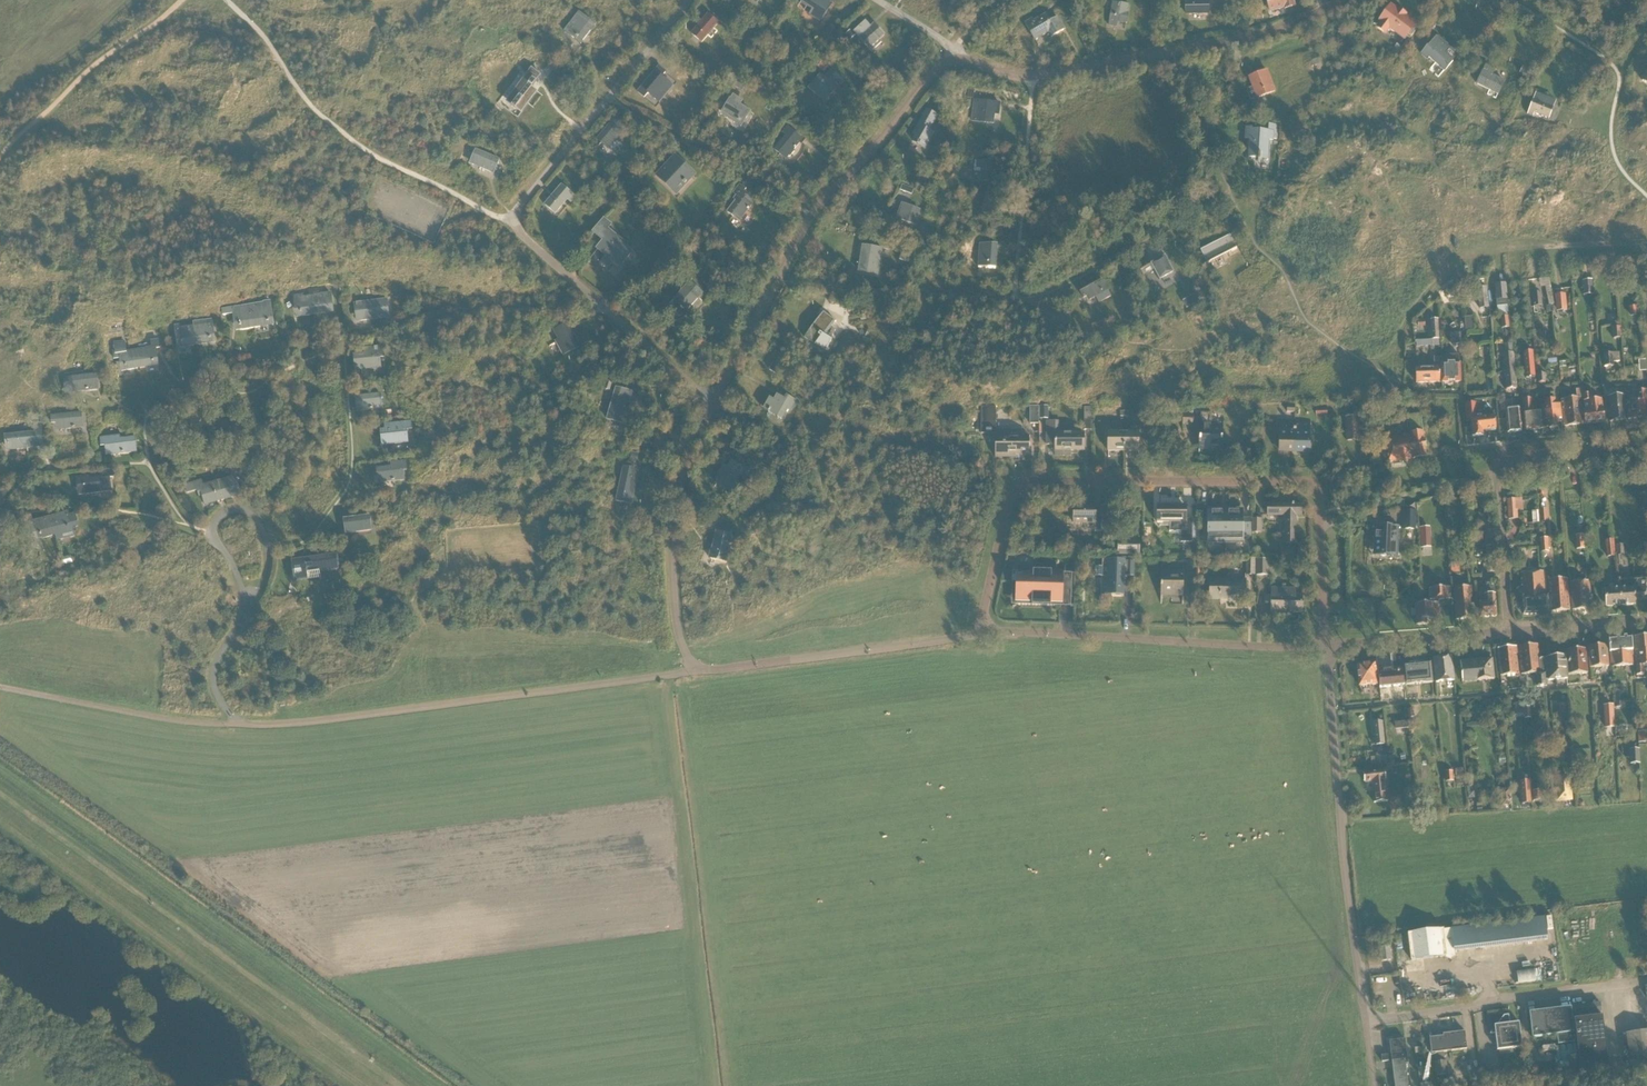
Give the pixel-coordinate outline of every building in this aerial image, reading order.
[(801,4),(812,11),(809,16),(821,24),(833,5),(825,0),(803,0),(801,4)] [(1186,14),(1209,14),(1209,0),(1186,0),(1186,14)] [(1284,8),(1284,9),(1294,6),(1293,0),(1267,0),(1270,12),(1284,8)] [(1130,5),(1113,2),(1109,26),(1114,26),(1115,21),(1127,23),(1130,5)] [(1397,9),(1391,4),(1378,21),(1380,22),(1376,28),(1386,35),(1389,30),(1404,41),(1409,35),(1413,30),(1417,24),(1407,16),(1408,15),(1397,8),(1397,9)] [(595,25),(579,13),(564,32),(581,44),(595,25)] [(1024,23),(1035,41),(1048,33),(1051,38),(1065,30),(1058,17),(1050,21),(1046,14),(1033,21),(1032,19),(1024,23)] [(718,24),(708,15),(692,34),(702,43),(718,24)] [(866,22),(854,33),(869,49),(884,35),(874,24),(871,28),(866,22)] [(1434,25),(1429,23),(1426,29),(1431,32),(1434,25)] [(831,25),(825,32),(829,36),(836,29),(831,25)] [(757,30),(753,35),(757,39),(761,34),(757,30)] [(854,37),(850,32),(845,36),(850,41),(854,37)] [(1427,47),(1421,54),(1427,60),(1429,58),(1445,71),(1453,62),(1445,55),(1449,49),(1436,38),(1428,48),(1427,47)] [(822,62),(817,68),(823,73),(828,67),(822,62)] [(1486,66),(1477,84),(1498,94),(1504,82),(1491,76),(1494,70),(1486,66)] [(1531,70),(1523,66),(1519,73),(1527,77),(1531,70)] [(659,67),(638,93),(645,98),(648,94),(655,100),(669,83),(662,77),(666,73),(659,67)] [(521,81),(506,102),(521,114),(523,112),(538,92),(537,91),(532,87),(541,75),(532,68),(521,81)] [(823,92),(829,97),(843,81),(831,71),(824,79),(820,75),(808,88),(818,97),(823,92)] [(1257,99),(1275,92),(1267,71),(1249,78),(1253,88),(1247,90),(1251,100),(1257,98),(1257,99)] [(745,88),(738,83),(735,88),(742,92),(745,88)] [(750,111),(743,107),(740,105),(743,101),(733,96),(731,100),(730,99),(722,111),(743,124),(750,111)] [(975,100),(972,121),(993,124),(994,111),(996,111),(999,111),(1000,103),(975,100)] [(1533,116),(1534,113),(1549,119),(1553,108),(1534,100),(1528,114),(1533,116)] [(929,133),(938,116),(926,110),(913,134),(916,136),(913,141),(918,144),(918,145),(920,146),(920,145),(926,148),(933,135),(929,133)] [(614,120),(597,140),(603,145),(605,142),(610,147),(625,130),(614,120)] [(1273,140),(1273,139),(1277,139),(1277,125),(1269,125),(1269,132),(1252,131),(1252,129),(1246,129),(1245,139),(1250,139),(1249,158),(1258,158),(1258,161),(1260,161),(1261,156),(1267,156),(1267,161),(1268,161),(1269,140),(1273,140)] [(783,133),(787,136),(775,150),(780,154),(782,153),(787,157),(789,156),(790,157),(795,151),(793,150),(795,149),(796,148),(796,147),(800,143),(796,140),(799,137),(787,127),(783,133)] [(644,139),(641,144),(647,147),(650,142),(644,139)] [(938,151),(943,142),(938,140),(934,148),(938,151)] [(470,164),(494,173),(499,160),(476,150),(470,164)] [(669,168),(667,166),(657,176),(667,185),(669,183),(676,190),(683,183),(685,185),(694,175),(677,159),(669,168)] [(980,181),(991,181),(992,161),(978,160),(977,167),(981,167),(980,181)] [(562,186),(545,205),(555,214),(562,207),(559,204),(564,197),(567,200),(571,203),(575,198),(572,195),(562,186)] [(735,215),(741,219),(753,204),(749,201),(752,198),(744,192),(746,190),(740,186),(734,194),(737,196),(734,200),(736,201),(728,212),(733,217),(735,215)] [(900,220),(915,225),(920,210),(902,204),(900,209),(904,210),(900,220)] [(622,265),(632,253),(598,225),(593,232),(603,241),(597,249),(614,262),(620,267),(622,265)] [(1237,249),(1230,236),(1200,251),(1207,264),(1237,249)] [(980,245),(979,268),(979,266),(988,267),(988,269),(996,269),(997,246),(980,245)] [(867,247),(865,258),(861,258),(859,272),(880,275),(884,250),(867,247)] [(906,263),(908,257),(901,254),(899,260),(906,263)] [(1174,272),(1168,261),(1165,256),(1151,264),(1159,280),(1174,272)] [(682,284),(686,287),(674,300),(687,311),(703,294),(690,282),(692,281),(688,278),(682,284)] [(1096,297),(1099,303),(1111,296),(1102,280),(1080,292),(1083,298),(1088,296),(1090,300),(1096,297)] [(1592,280),(1583,280),(1584,295),(1593,295),(1592,280)] [(1506,284),(1495,285),(1497,307),(1508,306),(1506,284)] [(1487,287),(1476,288),(1476,295),(1478,295),(1479,309),(1489,308),(1487,287)] [(313,296),(315,315),(320,314),(320,310),(333,308),(331,293),(313,296)] [(1540,293),(1533,294),(1534,306),(1542,306),(1540,293)] [(1555,295),(1556,307),(1558,307),(1559,312),(1567,311),(1565,294),(1555,295)] [(315,315),(313,296),(303,297),(303,295),(294,296),(295,304),(299,304),(301,317),(315,315)] [(1183,302),(1186,309),(1197,303),(1193,296),(1183,302)] [(387,299),(355,304),(356,315),(359,314),(360,321),(379,319),(378,315),(381,314),(381,315),(384,314),(385,318),(389,317),(387,299)] [(260,303),(251,304),(254,327),(260,326),(259,322),(272,320),(269,300),(260,302),(260,303)] [(254,327),(251,304),(232,307),(233,314),(234,317),(238,316),(240,329),(254,327)] [(1638,315),(1636,306),(1629,307),(1630,316),(1638,315)] [(229,307),(221,308),(223,316),(230,315),(229,307)] [(836,322),(823,312),(804,338),(815,346),(826,352),(832,340),(824,336),(833,323),(836,322)] [(1507,316),(1500,317),(1502,328),(1509,327),(1507,316)] [(1473,317),(1465,318),(1465,331),(1474,330),(1473,317)] [(212,319),(193,322),(193,327),(194,327),(197,345),(202,344),(202,340),(215,338),(212,324),(212,319)] [(1438,320),(1430,320),(1431,340),(1439,340),(1438,320)] [(180,324),(175,325),(176,329),(177,335),(179,348),(183,347),(197,345),(194,327),(193,327),(182,328),(182,329),(180,329),(180,324)] [(554,331),(559,339),(556,341),(562,353),(572,348),(573,350),(580,346),(567,324),(554,331)] [(1461,346),(1461,326),(1452,326),(1452,346),(1461,346)] [(1622,338),(1621,327),(1611,327),(1612,339),(1622,338)] [(156,349),(159,348),(158,340),(152,341),(153,348),(137,350),(140,367),(145,366),(145,364),(158,362),(156,349)] [(140,367),(137,350),(127,351),(125,342),(114,344),(115,350),(112,350),(114,360),(124,358),(126,369),(140,367)] [(381,367),(380,358),(383,358),(382,347),(378,348),(378,347),(375,347),(375,348),(364,349),(365,355),(354,356),(355,363),(359,362),(360,370),(381,367)] [(1535,378),(1533,351),(1523,352),(1526,378),(1535,378)] [(1515,372),(1513,353),(1502,354),(1504,373),(1515,372)] [(1618,353),(1603,355),(1604,367),(1614,366),(1613,362),(1619,362),(1618,353)] [(1440,383),(1439,368),(1440,368),(1440,357),(1434,358),(1434,368),(1416,368),(1416,383),(1440,383)] [(1450,357),(1451,364),(1441,364),(1442,383),(1460,382),(1460,364),(1458,364),(1458,357),(1450,357)] [(773,363),(770,370),(775,374),(779,367),(773,363)] [(1516,389),(1515,372),(1504,373),(1506,390),(1516,389)] [(98,389),(97,375),(64,378),(65,385),(75,384),(76,391),(98,389)] [(613,382),(607,381),(604,389),(610,391),(613,382)] [(616,388),(607,419),(613,421),(613,418),(622,421),(627,402),(623,401),(626,391),(616,388)] [(1560,400),(1562,413),(1563,427),(1584,424),(1583,411),(1581,398),(1582,398),(1581,389),(1575,390),(1576,398),(1560,400)] [(1626,401),(1628,419),(1646,417),(1646,398),(1646,390),(1638,391),(1639,399),(1626,401)] [(381,394),(355,397),(356,404),(359,404),(360,411),(379,409),(378,405),(382,404),(381,394)] [(1584,401),(1583,401),(1585,425),(1604,422),(1603,408),(1602,399),(1591,400),(1590,394),(1583,395),(1584,401)] [(770,398),(765,409),(769,411),(768,412),(769,412),(770,412),(778,416),(777,417),(782,419),(788,409),(790,411),(796,401),(789,397),(787,400),(778,395),(775,401),(770,398)] [(1609,422),(1627,420),(1625,396),(1608,398),(1608,401),(1606,402),(1607,412),(1608,412),(1609,422)] [(1542,429),(1540,411),(1533,412),(1532,399),(1523,400),(1524,413),(1526,431),(1542,429)] [(1504,401),(1504,405),(1500,405),(1500,412),(1505,412),(1506,418),(1507,433),(1522,431),(1520,419),(1519,409),(1511,410),(1510,401),(1504,401)] [(1545,406),(1541,406),(1543,423),(1542,423),(1543,429),(1558,427),(1557,423),(1562,423),(1560,404),(1555,405),(1555,401),(1544,402),(1545,406)] [(1295,403),(1287,402),(1287,411),(1294,412),(1295,403)] [(1327,414),(1327,405),(1316,405),(1315,414),(1327,414)] [(1030,406),(1030,424),(1039,424),(1039,406),(1030,406)] [(1483,432),(1496,430),(1495,419),(1494,420),(1494,415),(1477,416),(1476,406),(1465,407),(1466,422),(1471,421),(1472,437),(1483,436),(1483,432)] [(996,407),(981,407),(981,434),(996,434),(996,407)] [(1367,407),(1360,408),(1361,421),(1368,421),(1367,407)] [(1183,410),(1183,426),(1193,426),(1193,410),(1183,410)] [(83,428),(81,413),(51,416),(52,423),(61,423),(61,430),(83,428)] [(1212,413),(1200,413),(1200,426),(1199,426),(1199,451),(1223,452),(1223,425),(1212,425),(1212,413)] [(1407,416),(1409,426),(1410,435),(1387,438),(1390,462),(1413,459),(1414,466),(1427,465),(1426,458),(1423,433),(1420,414),(1407,416)] [(1359,441),(1358,422),(1360,422),(1360,417),(1346,418),(1347,441),(1359,441)] [(1279,449),(1279,453),(1294,453),(1294,450),(1295,420),(1279,420),(1279,449)] [(1294,450),(1294,453),(1310,453),(1310,450),(1310,420),(1295,420),(1294,450)] [(1046,445),(1055,445),(1055,451),(1084,451),(1084,433),(1058,433),(1058,422),(1047,422),(1046,445)] [(37,445),(37,447),(43,447),(41,423),(34,424),(35,433),(11,435),(5,436),(6,444),(14,443),(15,450),(34,448),(33,446),(37,445)] [(387,445),(407,442),(406,431),(412,430),(411,423),(385,425),(385,431),(381,431),(382,438),(386,438),(387,445)] [(1108,451),(1139,451),(1139,432),(1108,432),(1108,451)] [(1016,434),(996,434),(996,458),(1016,458),(1016,456),(1029,456),(1029,437),(1016,437),(1016,434)] [(120,436),(100,438),(101,445),(106,445),(106,448),(110,448),(111,455),(132,453),(132,447),(136,447),(135,437),(120,439),(120,436)] [(630,461),(637,462),(638,455),(632,454),(630,461)] [(391,467),(377,469),(378,476),(380,475),(381,483),(400,480),(400,476),(404,476),(403,471),(407,470),(406,461),(391,463),(391,467)] [(716,483),(730,490),(733,491),(740,474),(746,477),(749,470),(733,463),(730,470),(724,467),(717,481),(716,483)] [(635,483),(637,470),(624,467),(617,501),(623,502),(623,500),(632,502),(636,483),(635,483)] [(88,477),(77,478),(78,486),(85,486),(86,494),(89,494),(108,492),(107,487),(111,487),(110,478),(114,477),(114,472),(103,473),(103,478),(88,480),(88,477)] [(236,477),(218,482),(223,500),(241,495),(236,477)] [(205,505),(223,500),(218,482),(203,486),(201,481),(185,486),(188,493),(197,491),(199,497),(203,496),(205,505)] [(1517,511),(1522,510),(1522,499),(1507,500),(1509,520),(1518,519),(1517,511)] [(1187,505),(1156,504),(1156,523),(1169,523),(1169,532),(1181,532),(1181,542),(1192,542),(1192,519),(1186,519),(1187,505)] [(1416,512),(1415,504),(1405,506),(1407,511),(1403,511),(1403,530),(1416,530),(1416,512)] [(1103,508),(1103,510),(1096,510),(1096,505),(1073,505),(1073,523),(1095,523),(1095,532),(1113,532),(1113,508),(1103,508)] [(1299,515),(1299,505),(1268,505),(1268,515),(1285,515),(1285,543),(1299,543),(1299,535),(1295,535),(1295,515),(1299,515)] [(1548,522),(1547,509),(1539,510),(1540,523),(1548,522)] [(1209,530),(1209,543),(1242,543),(1242,536),(1251,536),(1251,520),(1242,520),(1242,510),(1209,510),(1209,530)] [(68,512),(50,517),(55,535),(56,541),(64,539),(63,534),(67,533),(68,534),(74,532),(73,528),(78,526),(75,515),(69,516),(68,512)] [(31,516),(25,518),(26,524),(29,532),(39,530),(41,539),(55,535),(50,517),(36,521),(33,522),(31,516)] [(371,530),(369,516),(344,520),(345,527),(350,526),(351,533),(371,530)] [(1262,519),(1252,519),(1252,533),(1262,533),(1262,519)] [(1375,527),(1374,541),(1376,541),(1376,555),(1387,556),(1396,556),(1396,551),(1397,528),(1375,527)] [(1430,528),(1420,528),(1421,548),(1431,548),(1430,528)] [(710,559),(726,563),(733,536),(716,532),(710,559)] [(1585,549),(1583,535),(1575,536),(1576,550),(1585,549)] [(1540,539),(1541,553),(1548,552),(1547,539),(1540,539)] [(1615,556),(1613,539),(1605,540),(1607,557),(1615,556)] [(1139,541),(1119,541),(1119,553),(1139,553),(1139,541)] [(1625,555),(1624,545),(1615,545),(1616,556),(1625,555)] [(1487,573),(1495,572),(1493,547),(1486,547),(1487,573)] [(303,559),(304,566),(294,567),(296,579),(308,577),(308,573),(327,571),(326,566),(329,566),(330,566),(329,565),(337,564),(336,555),(303,559)] [(73,563),(71,556),(61,559),(63,565),(73,563)] [(1257,576),(1268,576),(1268,560),(1257,560),(1257,576)] [(1102,591),(1102,599),(1103,599),(1103,595),(1123,595),(1124,576),(1134,577),(1134,562),(1103,561),(1103,567),(1095,567),(1095,577),(1103,577),(1103,584),(1103,590),(1102,590),(1102,591)] [(1161,564),(1161,604),(1162,604),(1162,595),(1182,595),(1182,604),(1183,604),(1184,564),(1183,564),(1182,574),(1169,573),(1169,567),(1162,567),(1162,564),(1161,564)] [(1018,582),(1017,602),(1061,604),(1062,573),(1033,572),(1033,582),(1018,582)] [(1523,615),(1549,613),(1548,596),(1545,596),(1543,572),(1521,573),(1523,598),(1522,598),(1523,615)] [(1634,595),(1641,594),(1641,596),(1646,596),(1646,580),(1646,577),(1619,579),(1621,606),(1635,605),(1634,595)] [(1551,612),(1570,611),(1568,579),(1548,580),(1551,612)] [(1621,606),(1619,579),(1614,579),(1615,590),(1605,590),(1606,607),(1621,606)] [(1210,580),(1210,600),(1245,600),(1246,581),(1210,580)] [(1571,597),(1591,596),(1590,581),(1570,582),(1571,597)] [(1451,599),(1450,591),(1450,587),(1429,589),(1430,603),(1415,604),(1416,625),(1427,625),(1427,619),(1440,618),(1439,600),(1451,599)] [(1453,588),(1454,605),(1456,620),(1471,619),(1471,612),(1475,612),(1475,604),(1470,604),(1469,597),(1472,597),(1471,587),(1469,587),(1453,588)] [(1496,616),(1495,591),(1495,588),(1484,589),(1485,603),(1479,603),(1480,617),(1496,616)] [(1272,595),(1271,612),(1302,613),(1302,596),(1294,595),(1294,590),(1272,589),(1272,595)] [(1591,596),(1571,597),(1572,610),(1593,609),(1592,596),(1591,596)] [(1646,647),(1646,636),(1634,637),(1635,648),(1646,647)] [(1610,652),(1633,651),(1632,637),(1609,638),(1610,652)] [(1540,673),(1538,645),(1518,647),(1520,675),(1540,673)] [(1608,666),(1607,645),(1588,647),(1590,668),(1608,666)] [(1519,674),(1516,647),(1497,649),(1500,676),(1519,674)] [(1635,648),(1637,676),(1644,675),(1643,666),(1646,666),(1646,647),(1635,648)] [(1587,674),(1586,649),(1567,651),(1568,675),(1587,674)] [(1633,651),(1610,652),(1611,667),(1634,665),(1633,651)] [(1400,655),(1404,686),(1432,683),(1430,663),(1409,665),(1408,654),(1400,655)] [(1378,671),(1379,688),(1404,686),(1400,655),(1392,656),(1394,669),(1378,671)] [(1567,679),(1565,656),(1539,659),(1541,674),(1536,674),(1537,687),(1547,686),(1546,681),(1567,679)] [(1455,681),(1452,657),(1433,659),(1435,683),(1455,681)] [(1460,662),(1462,683),(1494,680),(1492,659),(1460,662)] [(1375,664),(1367,665),(1364,662),(1360,663),(1358,666),(1357,666),(1359,687),(1377,686),(1375,664)] [(1522,705),(1515,706),(1516,714),(1524,713),(1522,705)] [(1612,706),(1604,706),(1606,728),(1614,727),(1612,706)] [(1407,721),(1395,723),(1396,730),(1408,728),(1407,721)] [(1382,722),(1373,723),(1375,745),(1384,744),(1382,722)] [(1638,733),(1639,743),(1646,743),(1646,742),(1646,732),(1638,733)] [(1631,764),(1640,764),(1639,750),(1634,750),(1634,748),(1630,748),(1631,764)] [(1388,764),(1387,756),(1371,758),(1371,766),(1388,764)] [(1387,801),(1384,771),(1364,774),(1364,775),(1363,775),(1363,781),(1365,781),(1365,782),(1372,782),(1374,803),(1387,801)] [(1454,782),(1453,772),(1444,772),(1445,783),(1454,782)] [(1580,790),(1589,790),(1588,776),(1579,777),(1580,790)] [(1557,779),(1558,792),(1556,793),(1557,802),(1570,800),(1568,778),(1557,779)] [(1528,781),(1520,782),(1522,804),(1530,804),(1528,781)] [(1511,797),(1510,788),(1500,789),(1501,797),(1502,797),(1502,806),(1511,806),(1510,797),(1511,797)] [(1542,800),(1541,790),(1533,791),(1533,800),(1542,800)] [(1447,956),(1451,958),(1455,955),(1454,951),(1547,939),(1545,917),(1488,924),(1488,925),(1481,926),(1480,925),(1408,934),(1411,961),(1447,956)] [(1389,947),(1380,948),(1381,961),(1391,960),(1390,957),(1389,947)] [(1523,981),(1544,980),(1543,969),(1523,969),(1523,981)] [(1469,990),(1456,992),(1457,999),(1470,997),(1469,990)] [(1574,1015),(1601,1012),(1600,1003),(1573,1006),(1574,1015)] [(1571,1007),(1529,1012),(1532,1038),(1557,1035),(1558,1044),(1575,1042),(1571,1007)] [(1511,1049),(1522,1047),(1519,1022),(1510,1024),(1509,1015),(1504,1016),(1494,1028),(1494,1033),(1495,1033),(1497,1050),(1499,1050),(1511,1049)] [(1606,1057),(1601,1017),(1575,1020),(1581,1073),(1608,1070),(1606,1057)] [(1646,1065),(1646,1031),(1626,1034),(1630,1067),(1646,1065)] [(1443,1034),(1443,1036),(1430,1038),(1431,1054),(1434,1053),(1444,1052),(1467,1049),(1465,1032),(1443,1034)] [(1389,1041),(1392,1061),(1395,1085),(1409,1085),(1406,1064),(1408,1064),(1405,1041),(1400,1042),(1399,1040),(1389,1041)] [(1577,1060),(1575,1045),(1556,1047),(1557,1063),(1577,1060)] [(1444,1052),(1434,1053),(1435,1063),(1445,1062),(1444,1052)] [(1445,1062),(1435,1063),(1437,1076),(1447,1075),(1446,1062),(1445,1062)] [(1429,1068),(1418,1069),(1419,1076),(1430,1075),(1429,1068)]
